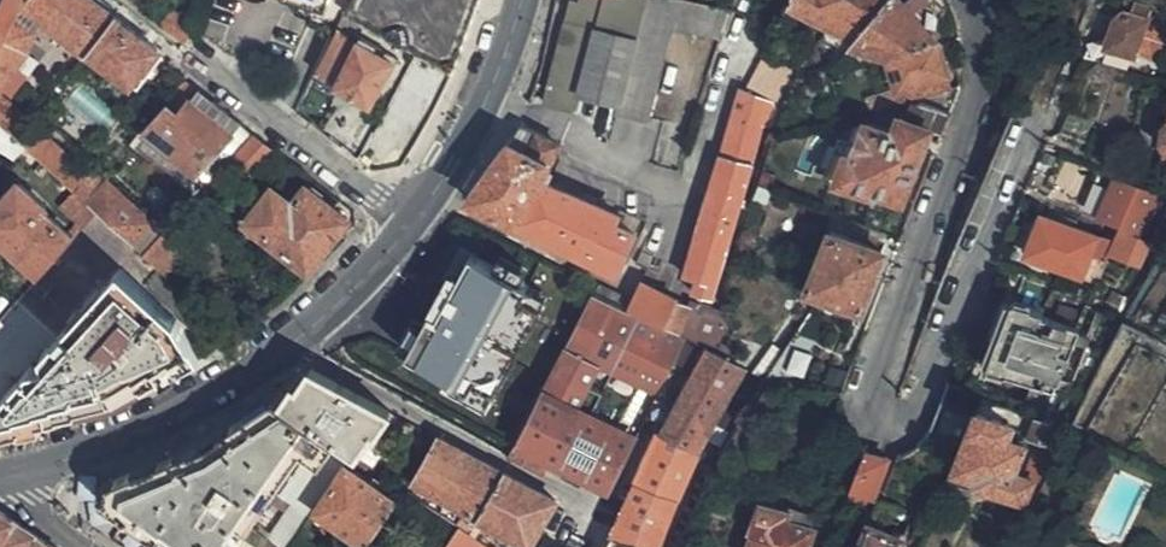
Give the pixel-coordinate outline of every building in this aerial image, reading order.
[(18,29),(25,16),(33,0),(32,0),(6,0),(0,10),(0,62),(18,29)] [(33,0),(25,16),(32,22),(49,0),(33,0)] [(115,26),(81,0),(60,0),(37,27),(84,65),(88,61),(115,26)] [(316,16),(322,0),(293,0),(316,16)] [(417,55),(420,51),(453,71),(479,0),(348,0),(342,13),(417,55)] [(673,29),(681,6),(660,0),(580,0),(580,2),(573,1),(545,103),(570,110),(574,108),(578,102),(580,93),(619,102),(617,112),(649,119),(673,29)] [(869,0),(787,0),(787,1),(851,33),(869,0)] [(851,33),(848,39),(883,57),(886,56),(936,37),(926,29),(944,11),(934,0),(869,0),(851,33)] [(673,29),(687,33),(695,11),(681,6),(673,29)] [(1145,69),(1162,31),(1152,28),(1154,8),(1142,6),(1140,18),(1133,16),(1126,21),(1116,24),(1107,48),(1145,69)] [(695,11),(687,33),(704,38),(711,16),(695,11)] [(183,46),(193,33),(193,29),(171,12),(159,28),(183,46)] [(711,16),(704,38),(720,43),(724,29),(728,31),(732,22),(711,16)] [(159,60),(115,26),(88,61),(136,98),(162,66),(158,61),(159,60)] [(335,28),(315,70),(371,101),(392,62),(335,28)] [(15,137),(28,125),(1,102),(4,98),(14,105),(27,89),(17,79),(12,82),(8,78),(36,40),(18,29),(0,62),(0,124),(15,137)] [(768,51),(793,63),(800,47),(774,37),(768,51)] [(936,37),(886,56),(895,89),(917,85),(921,99),(952,91),(936,37)] [(786,76),(793,63),(768,51),(761,66),(786,76)] [(786,76),(761,66),(753,82),(778,91),(786,76)] [(771,107),(778,91),(753,82),(746,97),(771,107)] [(870,97),(874,110),(921,99),(917,85),(895,89),(870,97)] [(243,124),(200,91),(179,112),(170,104),(149,127),(198,172),(243,124)] [(771,107),(746,97),(741,97),(714,177),(684,275),(696,280),(691,291),(708,297),(771,107)] [(943,135),(950,114),(927,104),(914,106),(908,121),(900,118),(892,134),(888,133),(866,124),(853,154),(848,155),(838,178),(873,192),(875,188),(902,199),(930,130),(943,135)] [(15,137),(0,124),(0,153),(11,164),(26,147),(15,137)] [(1165,131),(1159,133),(1157,145),(1164,152),(1165,153),(1165,125),(1165,131)] [(343,147),(359,159),(373,136),(357,126),(343,147)] [(562,144),(521,126),(499,155),(468,197),(617,269),(636,230),(617,220),(620,215),(551,180),(548,184),(541,179),(554,153),(556,153),(562,144)] [(255,134),(230,161),(245,174),(272,147),(255,134)] [(296,166),(280,153),(272,164),(287,177),(296,166)] [(1156,198),(1118,180),(1098,222),(1116,230),(1133,239),(1137,241),(1156,198)] [(40,276),(75,239),(47,213),(50,209),(21,181),(0,203),(0,236),(40,276)] [(99,213),(143,254),(164,232),(107,182),(88,203),(99,213)] [(313,263),(317,268),(334,250),(347,237),(341,230),(349,219),(303,184),(289,200),(269,185),(243,218),(307,268),(313,263)] [(88,203),(74,191),(63,204),(86,227),(99,213),(88,203)] [(1165,224),(1165,203),(1164,202),(1145,245),(1153,249),(1165,224)] [(1078,276),(1095,241),(1072,230),(1076,224),(1054,214),(1051,221),(1041,216),(1025,249),(1078,276)] [(164,232),(143,254),(167,277),(195,244),(173,224),(164,232)] [(1133,239),(1116,230),(1105,254),(1124,261),(1133,239)] [(861,307),(883,253),(834,234),(811,289),(861,307)] [(636,262),(648,269),(655,256),(643,250),(636,262)] [(1085,305),(996,261),(987,285),(1005,293),(972,378),(1044,409),(1085,305)] [(4,406),(11,433),(108,402),(133,394),(164,379),(201,359),(180,321),(123,268),(106,289),(107,291),(78,324),(76,322),(47,355),(47,372),(33,372),(4,406)] [(630,303),(665,320),(676,295),(656,287),(661,275),(648,269),(632,302),(630,303)] [(468,272),(433,324),(424,322),(401,367),(454,393),(513,293),(468,272)] [(535,414),(514,460),(544,476),(552,460),(610,489),(634,441),(688,334),(676,326),(665,320),(630,303),(598,290),(535,414)] [(676,326),(688,334),(704,344),(731,358),(737,348),(726,316),(691,300),(676,326)] [(558,363),(578,324),(568,319),(548,358),(558,363)] [(704,344),(688,334),(634,441),(654,450),(704,344)] [(731,358),(704,344),(654,450),(610,546),(648,546),(659,524),(664,524),(667,517),(662,515),(691,450),(702,427),(705,428),(710,416),(715,405),(712,402),(731,358)] [(289,383),(272,396),(359,457),(371,439),(374,441),(390,413),(312,370),(303,382),(299,388),(289,383)] [(109,482),(108,502),(158,536),(160,534),(179,546),(295,546),(320,512),(349,470),(359,457),(272,396),(207,442),(192,449),(109,482)] [(1021,451),(1002,441),(992,437),(1000,422),(977,411),(947,483),(964,492),(967,486),(970,481),(978,485),(975,490),(1019,508),(1029,488),(1010,479),(1021,451)] [(710,416),(705,428),(709,430),(715,418),(710,416)] [(1060,429),(1038,420),(1029,444),(1050,452),(1060,429)] [(992,437),(1002,441),(1009,425),(1000,422),(992,437)] [(413,482),(478,517),(503,472),(437,438),(413,482)] [(697,457),(691,450),(662,515),(667,517),(673,520),(689,482),(686,481),(697,457)] [(872,495),(887,458),(878,457),(864,452),(850,488),(872,495)] [(372,546),(401,505),(387,495),(389,489),(381,482),(375,489),(349,470),(320,512),(372,546)] [(503,472),(478,517),(532,545),(556,501),(503,472)] [(970,481),(967,486),(975,490),(978,485),(970,481)] [(433,509),(409,492),(403,503),(426,520),(433,509)] [(813,533),(786,520),(790,513),(763,502),(753,525),(758,527),(749,546),(806,546),(813,533)] [(36,536),(0,511),(0,546),(31,546),(36,536)] [(466,531),(455,546),(490,546),(469,533),(466,531)] [(866,535),(861,546),(895,546),(866,535)] [(36,536),(31,546),(54,546),(36,536)]
